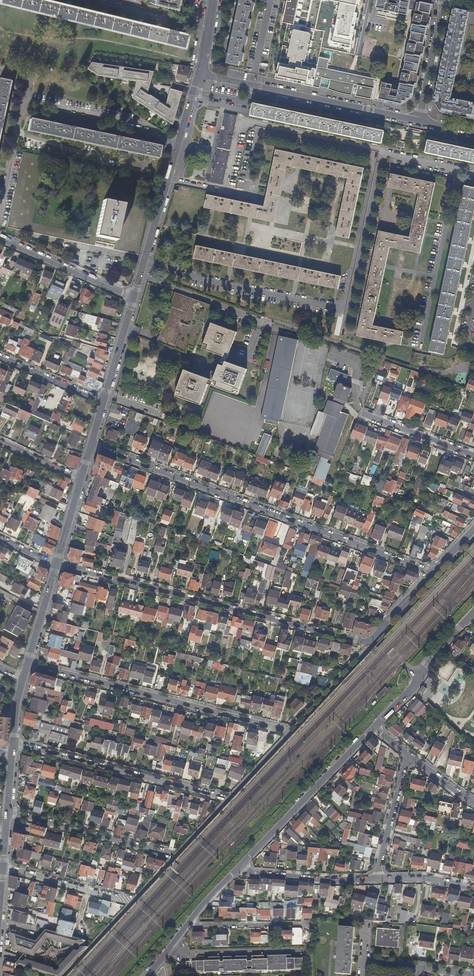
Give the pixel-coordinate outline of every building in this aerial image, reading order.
[(11,5),(23,8),(40,12),(56,16),(74,20),(92,25),(112,30),(129,34),(149,38),(175,45),(184,47),(187,39),(188,34),(169,29),(155,26),(139,22),(125,18),(110,15),(98,12),(86,9),(73,6),(55,2),(49,0),(0,0),(0,3),(11,5)] [(251,20),(249,20),(250,11),(253,12),(255,3),(252,3),(253,0),(240,0),(240,3),(239,7),(236,19),(235,23),(233,36),(232,40),(229,53),(228,57),(227,63),(239,66),(240,61),(243,62),(244,54),(241,53),(243,45),(246,45),(248,37),(245,36),(247,28),(250,29),(251,20)] [(364,18),(368,0),(354,0),(350,17),(346,36),(360,39),(364,18)] [(428,24),(429,25),(431,17),(430,17),(432,6),(422,3),(421,5),(417,4),(418,1),(414,0),(411,0),(410,1),(406,0),(379,0),(377,9),(407,15),(408,9),(416,11),(399,91),(392,89),(393,85),(383,83),(379,101),(386,102),(386,101),(396,103),(396,104),(400,105),(411,98),(412,94),(413,94),(416,83),(417,84),(418,76),(417,76),(422,54),(423,54),(425,47),(423,46),(428,24)] [(451,99),(458,65),(469,11),(454,8),(444,58),(434,102),(442,113),(473,119),(473,104),(451,99)] [(152,72),(91,63),(87,69),(98,76),(135,82),(135,88),(131,99),(171,125),(175,111),(175,94),(180,94),(181,90),(170,87),(164,106),(146,94),(152,72)] [(188,67),(178,65),(175,74),(174,80),(183,82),(188,67)] [(374,89),(376,79),(354,75),(317,67),(315,76),(330,80),(328,89),(345,94),(352,96),(353,89),(351,89),(352,84),(374,89)] [(8,90),(10,81),(0,79),(0,127),(2,116),(3,112),(7,94),(8,90)] [(382,144),(385,131),(251,101),(249,115),(382,144)] [(220,109),(213,142),(218,144),(224,113),(225,110),(220,109)] [(237,116),(224,113),(218,144),(231,147),(237,116)] [(60,126),(42,122),(39,122),(29,120),(27,131),(158,158),(160,147),(151,145),(148,145),(129,141),(126,140),(107,136),(104,135),(85,132),(82,131),(64,127),(60,126)] [(423,152),(473,163),(473,151),(426,140),(423,152)] [(213,142),(205,181),(209,182),(218,144),(213,142)] [(218,144),(209,182),(222,185),(231,147),(218,144)] [(204,206),(273,220),(286,164),(338,175),(349,178),(337,236),(349,238),(364,168),(341,163),(276,150),(264,206),(207,194),(204,206)] [(11,208),(7,227),(82,243),(83,239),(84,234),(31,223),(45,157),(23,153),(11,208)] [(359,334),(401,343),(403,331),(373,325),(389,245),(420,253),(424,236),(435,184),(391,174),(389,186),(421,193),(411,238),(380,231),(369,286),(359,334)] [(470,208),(473,209),(473,188),(465,186),(461,206),(470,208)] [(114,241),(114,245),(113,250),(138,255),(147,210),(103,200),(95,237),(114,241)] [(470,208),(461,206),(454,239),(443,290),(442,290),(435,326),(429,352),(434,353),(443,356),(450,325),(456,294),(460,275),(473,210),(473,209),(470,208)] [(89,240),(88,245),(94,246),(95,242),(108,244),(114,245),(114,241),(95,237),(90,235),(89,240)] [(194,257),(338,288),(340,275),(196,245),(194,257)] [(9,277),(10,275),(13,269),(15,263),(12,262),(10,261),(8,266),(3,263),(0,269),(0,273),(6,276),(9,277)] [(15,263),(13,269),(17,271),(29,276),(33,267),(23,262),(22,264),(16,261),(15,263)] [(47,286),(51,274),(43,271),(39,283),(47,286)] [(53,280),(48,291),(60,296),(65,285),(53,280)] [(65,295),(75,299),(80,288),(74,285),(73,287),(69,285),(65,295)] [(87,291),(83,289),(78,300),(88,305),(92,295),(87,292),(87,291)] [(189,346),(195,348),(210,305),(174,292),(157,342),(186,353),(189,346)] [(115,309),(116,304),(104,301),(101,313),(115,317),(117,310),(115,309)] [(62,328),(71,307),(59,302),(50,323),(62,328)] [(7,326),(12,316),(0,310),(0,323),(7,326)] [(85,315),(84,323),(95,324),(96,316),(85,315)] [(109,327),(110,321),(100,319),(97,330),(105,332),(107,326),(109,327)] [(228,357),(237,331),(211,323),(202,348),(228,357)] [(68,324),(64,335),(77,339),(81,328),(68,324)] [(282,337),(278,336),(278,337),(279,337),(262,417),(261,417),(261,418),(265,419),(265,423),(278,426),(279,422),(281,422),(281,421),(280,421),(297,341),(299,341),(299,340),(296,339),(297,335),(283,332),(282,337)] [(106,336),(97,334),(95,344),(105,347),(106,342),(105,342),(106,336)] [(9,340),(5,349),(17,354),(22,342),(19,341),(17,344),(9,340)] [(33,351),(36,345),(24,340),(18,354),(29,360),(29,359),(33,351)] [(33,351),(29,359),(38,363),(44,350),(41,349),(40,350),(39,350),(38,351),(39,352),(39,353),(33,351)] [(97,349),(94,358),(95,358),(103,362),(106,352),(97,349)] [(74,353),(71,358),(89,366),(100,371),(104,362),(103,362),(95,358),(94,361),(89,359),(87,362),(86,362),(86,361),(84,360),(85,358),(74,353)] [(45,357),(42,364),(56,370),(59,363),(45,357)] [(238,394),(247,369),(222,359),(213,385),(238,394)] [(82,368),(64,361),(62,366),(80,374),(82,370),(82,368)] [(62,366),(59,372),(77,380),(80,374),(62,366)] [(88,372),(82,370),(80,374),(96,381),(100,371),(89,366),(88,367),(89,368),(88,372)] [(401,368),(399,367),(396,373),(392,371),(390,375),(398,378),(401,368)] [(176,395),(201,404),(211,378),(185,369),(176,395)] [(340,385),(344,386),(344,384),(346,384),(349,375),(331,369),(328,379),(341,383),(340,385)] [(378,370),(375,379),(383,383),(387,373),(378,370)] [(6,404),(8,398),(2,395),(2,393),(3,394),(11,374),(6,372),(6,373),(0,386),(0,401),(6,404)] [(80,374),(77,380),(76,383),(96,392),(100,390),(102,385),(102,383),(96,381),(80,374)] [(470,379),(466,389),(470,391),(471,388),(473,389),(473,381),(470,379)] [(29,381),(27,387),(26,389),(37,394),(41,386),(29,381)] [(21,385),(15,382),(11,391),(23,396),(26,389),(27,387),(22,384),(21,385)] [(348,388),(344,386),(340,385),(338,384),(336,388),(338,388),(332,402),(327,400),(327,401),(328,401),(324,412),(322,412),(322,413),(327,415),(319,436),(315,449),(314,449),(314,450),(317,451),(316,455),(321,457),(328,460),(330,455),(333,456),(348,415),(348,416),(349,415),(341,412),(342,407),(344,407),(345,407),(341,405),(343,401),(346,402),(349,392),(347,391),(348,388)] [(28,414),(30,415),(44,421),(50,423),(51,421),(48,420),(49,418),(35,412),(39,401),(41,400),(42,397),(42,395),(45,387),(41,385),(41,386),(37,394),(34,402),(28,414)] [(393,388),(390,397),(399,400),(402,392),(393,388)] [(404,399),(406,394),(403,393),(397,410),(402,412),(406,400),(404,399)] [(73,399),(72,397),(64,394),(58,409),(59,409),(58,410),(66,413),(70,403),(72,402),(73,399)] [(10,406),(6,404),(1,414),(6,417),(9,410),(10,406)] [(383,415),(387,416),(391,405),(387,404),(386,408),(383,415)] [(8,416),(14,418),(15,417),(18,409),(17,409),(10,406),(9,410),(11,411),(8,416)] [(26,413),(18,409),(15,417),(27,422),(30,415),(28,414),(26,413)] [(127,434),(131,435),(136,437),(136,435),(144,415),(132,410),(124,432),(126,433),(127,434)] [(411,421),(415,413),(407,410),(404,418),(411,421)] [(460,420),(470,423),(473,415),(464,411),(460,420)] [(310,433),(319,436),(327,415),(322,413),(318,412),(310,433)] [(433,420),(435,421),(437,416),(434,414),(433,415),(428,413),(423,426),(430,428),(433,420)] [(434,423),(441,426),(445,415),(438,413),(437,416),(435,421),(434,423)] [(441,426),(446,428),(450,418),(450,417),(445,415),(441,426)] [(446,428),(456,432),(460,422),(450,418),(446,428)] [(80,433),(84,424),(76,420),(72,429),(80,433)] [(51,424),(50,423),(44,421),(38,432),(42,434),(45,428),(44,428),(45,425),(48,427),(48,428),(56,432),(58,427),(51,424)] [(463,441),(468,442),(473,428),(473,425),(470,423),(467,431),(464,440),(463,441)] [(356,424),(351,436),(363,440),(367,431),(367,428),(356,424)] [(116,442),(119,432),(110,429),(107,438),(116,442)] [(458,438),(464,440),(467,431),(462,429),(458,438)] [(385,448),(391,431),(388,430),(386,436),(387,437),(386,439),(380,436),(378,442),(382,443),(380,447),(385,448)] [(367,431),(363,440),(375,445),(379,435),(367,431)] [(75,435),(75,434),(72,433),(70,436),(67,444),(75,447),(79,437),(75,435)] [(263,433),(255,455),(263,458),(271,436),(263,433)] [(128,445),(132,447),(132,446),(133,445),(136,437),(131,435),(128,445)] [(140,447),(139,449),(143,450),(147,439),(136,435),(136,437),(133,445),(140,447)] [(392,443),(399,446),(401,440),(390,436),(386,446),(390,447),(392,443)] [(401,440),(399,446),(400,446),(398,449),(401,450),(402,448),(405,449),(409,440),(402,437),(401,440)] [(30,446),(32,441),(25,438),(23,442),(30,446)] [(158,458),(163,445),(154,441),(149,454),(158,458)] [(54,449),(45,445),(41,453),(50,458),(54,449)] [(172,449),(163,445),(158,458),(167,462),(172,449)] [(410,446),(406,456),(416,460),(420,449),(410,446)] [(53,459),(56,460),(61,449),(58,448),(53,459)] [(430,453),(421,450),(417,461),(426,464),(430,453)] [(72,456),(70,456),(68,455),(65,465),(70,467),(73,469),(77,467),(79,459),(80,454),(74,452),(73,454),(72,456)] [(187,457),(187,456),(178,452),(174,462),(183,466),(187,457)] [(99,457),(94,474),(97,475),(105,478),(107,471),(109,470),(113,471),(114,466),(116,461),(100,455),(99,457)] [(196,461),(187,457),(183,466),(192,470),(196,461)] [(327,463),(328,460),(321,457),(314,477),(325,481),(331,464),(327,463)] [(452,466),(453,465),(445,462),(446,460),(442,459),(438,471),(449,475),(451,470),(452,466)] [(464,464),(455,460),(453,465),(452,466),(451,470),(460,474),(464,464)] [(211,466),(212,465),(202,462),(198,473),(207,476),(211,466)] [(25,475),(23,474),(19,483),(21,484),(25,476),(27,478),(29,475),(31,476),(34,469),(29,466),(25,475)] [(124,469),(114,466),(113,471),(119,473),(123,474),(124,471),(124,469)] [(220,469),(211,466),(207,476),(216,480),(220,469)] [(21,472),(13,468),(9,477),(19,481),(21,476),(19,476),(21,472)] [(1,469),(0,472),(0,477),(5,480),(8,472),(1,469)] [(233,483),(237,473),(228,469),(224,480),(233,483)] [(119,485),(131,490),(132,486),(136,475),(133,474),(132,475),(131,475),(131,473),(130,473),(129,473),(128,474),(127,473),(127,472),(124,471),(123,474),(119,484),(119,485)] [(247,475),(237,472),(237,473),(233,483),(243,487),(247,475)] [(136,475),(132,486),(141,489),(146,478),(137,474),(136,475)] [(105,478),(97,475),(95,484),(94,483),(93,486),(100,488),(102,484),(111,487),(113,481),(105,478)] [(360,484),(369,487),(372,477),(363,475),(360,484)] [(456,475),(454,481),(459,483),(461,478),(462,477),(456,475)] [(54,489),(62,492),(69,480),(63,477),(61,481),(60,480),(57,486),(56,485),(54,489)] [(261,482),(261,481),(252,478),(248,490),(257,493),(261,482)] [(398,491),(402,479),(398,478),(396,482),(393,490),(398,491)] [(383,490),(386,482),(382,480),(381,482),(379,482),(377,488),(372,486),(372,489),(382,492),(383,490)] [(387,481),(383,490),(392,494),(393,491),(393,490),(396,482),(392,480),(391,482),(387,481)] [(147,494),(156,498),(156,497),(161,484),(152,481),(147,494)] [(271,485),(261,482),(257,493),(267,497),(271,485)] [(161,484),(156,497),(166,500),(170,488),(161,484)] [(37,491),(28,487),(24,495),(29,497),(34,500),(37,491)] [(58,501),(62,493),(62,492),(54,489),(53,488),(48,496),(58,501)] [(89,501),(98,504),(104,506),(106,499),(97,496),(99,492),(92,489),(91,493),(91,494),(89,501)] [(182,501),(186,493),(177,489),(174,498),(182,501)] [(305,499),(306,495),(296,492),(294,495),(292,502),(300,505),(300,506),(302,507),(304,503),(305,499)] [(182,501),(181,505),(190,508),(195,496),(186,493),(182,501)] [(456,494),(452,501),(460,505),(464,497),(456,494)] [(285,496),(282,495),(280,500),(281,501),(279,505),(288,508),(290,501),(284,498),(285,496)] [(384,498),(375,495),(370,510),(372,510),(374,505),(375,505),(376,501),(382,503),(384,498)] [(195,513),(204,517),(205,514),(210,503),(200,499),(195,513)] [(311,501),(305,499),(304,503),(302,509),(309,512),(312,506),(309,505),(311,501)] [(328,499),(326,505),(326,507),(325,510),(326,511),(324,518),(328,519),(332,508),(329,507),(331,500),(328,499)] [(55,510),(57,507),(43,500),(41,503),(45,505),(55,510)] [(89,501),(87,501),(85,509),(95,512),(98,504),(89,501)] [(326,505),(316,501),(315,503),(312,513),(316,514),(317,513),(323,515),(325,510),(326,507),(326,505)] [(210,503),(205,514),(214,518),(219,506),(210,503)] [(51,517),(55,510),(45,505),(39,519),(41,520),(45,522),(47,523),(50,516),(51,517)] [(338,506),(334,516),(344,520),(347,510),(348,509),(338,506)] [(467,515),(469,511),(460,506),(458,511),(467,515)] [(221,518),(230,522),(234,511),(224,508),(221,518)] [(167,525),(173,512),(164,509),(159,522),(167,525)] [(416,509),(410,525),(416,527),(417,523),(421,525),(424,517),(425,513),(416,509)] [(117,526),(120,512),(114,510),(110,524),(114,525),(117,526)] [(344,520),(348,522),(350,522),(349,524),(353,525),(357,514),(347,510),(344,520)] [(461,527),(465,519),(455,515),(446,511),(444,510),(442,516),(456,522),(454,524),(461,527)] [(230,522),(229,524),(239,528),(244,514),(234,511),(230,522)] [(120,540),(127,515),(122,513),(120,512),(117,526),(114,537),(113,538),(120,540)] [(242,530),(252,533),(253,532),(254,529),(252,528),(251,530),(249,529),(250,527),(248,527),(253,514),(249,513),(242,530)] [(357,514),(353,525),(363,529),(364,527),(367,518),(357,514)] [(367,518),(364,527),(369,529),(373,516),(368,514),(367,518)] [(28,517),(23,527),(33,532),(38,522),(34,521),(35,519),(33,518),(32,519),(28,517)] [(90,517),(88,524),(89,524),(88,528),(89,529),(92,530),(99,532),(100,532),(104,521),(90,517)] [(127,543),(133,545),(140,519),(135,517),(134,517),(127,543)] [(14,532),(19,523),(10,518),(5,528),(14,532)] [(35,534),(38,536),(45,522),(41,520),(35,534)] [(392,522),(389,520),(386,528),(389,529),(387,536),(401,541),(404,530),(391,526),(392,522)] [(272,538),(278,524),(270,521),(265,535),(272,538)] [(254,529),(253,532),(263,536),(268,525),(261,522),(260,523),(256,522),(256,524),(254,529)] [(56,540),(59,529),(50,524),(47,536),(56,540)] [(376,525),(372,536),(382,540),(386,528),(376,525)] [(428,527),(421,525),(417,538),(423,540),(428,527)] [(460,530),(452,525),(450,528),(448,527),(446,532),(455,537),(460,530)] [(85,540),(86,540),(96,542),(99,532),(92,530),(89,529),(85,540)] [(295,531),(290,529),(285,541),(284,545),(283,547),(291,550),(293,544),(290,543),(294,533),(294,532),(295,531)] [(298,539),(297,543),(302,544),(304,539),(308,540),(310,536),(302,532),(300,537),(299,537),(298,539)] [(53,547),(55,543),(38,536),(34,534),(32,540),(37,542),(38,541),(42,543),(44,543),(42,546),(41,550),(49,554),(52,553),(53,548),(53,547)] [(163,538),(158,536),(154,550),(163,553),(165,548),(161,547),(163,541),(163,538)] [(316,556),(320,545),(322,539),(315,536),(312,544),(313,545),(310,554),(316,556)] [(440,548),(441,548),(445,540),(436,536),(432,545),(440,548)] [(94,546),(110,550),(111,547),(96,542),(86,540),(84,550),(93,552),(94,546)] [(133,547),(132,552),(137,554),(138,552),(141,553),(143,544),(135,542),(134,547),(133,547)] [(275,557),(279,547),(265,542),(262,551),(275,557)] [(315,557),(326,561),(331,549),(320,545),(316,556),(315,557)] [(419,561),(424,549),(413,545),(408,557),(419,561)] [(440,548),(432,545),(431,547),(432,548),(428,556),(435,559),(440,548)] [(70,561),(79,563),(82,553),(83,554),(84,552),(85,553),(85,551),(71,547),(69,557),(70,561)] [(0,554),(0,560),(7,564),(12,553),(3,548),(0,554)] [(327,559),(337,563),(338,561),(341,553),(331,549),(327,559)] [(123,571),(128,553),(114,550),(110,567),(123,571)] [(349,553),(342,551),(341,553),(338,561),(345,564),(349,553)] [(373,560),(364,557),(363,559),(360,566),(364,568),(364,569),(365,570),(366,569),(370,570),(373,560)] [(83,558),(82,564),(92,566),(93,561),(83,558)] [(31,565),(18,559),(14,564),(13,567),(32,577),(33,573),(33,572),(33,571),(31,570),(30,571),(29,572),(25,569),(25,568),(28,570),(31,565)] [(138,571),(148,573),(151,564),(140,561),(138,571)] [(180,563),(177,574),(192,577),(194,567),(180,563)] [(276,567),(265,564),(264,568),(262,576),(267,578),(273,580),(276,567)] [(373,575),(382,579),(386,568),(378,564),(373,575)] [(306,577),(310,567),(305,565),(301,575),(306,577)] [(160,572),(158,577),(170,580),(173,570),(161,566),(160,572)] [(34,579),(43,584),(47,572),(45,570),(37,567),(35,574),(34,579)] [(248,578),(250,570),(247,569),(246,569),(244,569),(243,572),(240,572),(239,576),(248,578)] [(292,573),(286,571),(282,587),(291,589),(292,584),(289,583),(292,573)] [(343,580),(342,582),(345,583),(347,578),(349,578),(352,573),(347,571),(343,580)] [(97,595),(99,587),(80,582),(82,576),(66,572),(62,574),(59,585),(73,589),(75,581),(80,582),(79,587),(76,586),(75,589),(88,592),(97,595)] [(393,582),(399,584),(402,585),(405,577),(395,573),(393,582)] [(3,583),(3,582),(6,584),(9,579),(0,574),(0,582),(3,583)] [(210,582),(212,576),(205,574),(202,586),(209,588),(209,587),(212,588),(213,583),(210,582)] [(31,578),(26,586),(36,591),(40,583),(31,578)] [(191,579),(189,589),(197,591),(199,586),(198,581),(191,579)] [(316,592),(318,582),(307,579),(305,587),(310,588),(311,585),(310,585),(310,584),(314,585),(314,586),(313,586),(312,589),(315,590),(314,591),(316,592)] [(351,592),(355,594),(361,596),(361,595),(362,593),(358,592),(358,593),(356,593),(357,590),(356,590),(359,583),(355,581),(352,589),(351,592)] [(24,599),(29,590),(15,582),(10,591),(24,599)] [(214,582),(211,593),(219,595),(222,584),(214,582)] [(255,604),(259,605),(262,594),(263,595),(266,583),(260,582),(257,595),(255,604)] [(393,582),(392,582),(389,590),(397,593),(399,584),(393,582)] [(346,596),(349,597),(351,592),(352,589),(342,585),(341,590),(340,594),(344,596),(344,597),(346,598),(346,596)] [(104,588),(99,587),(97,595),(96,598),(105,600),(107,591),(103,590),(104,588)] [(232,588),(229,588),(229,589),(225,588),(223,594),(232,596),(233,590),(231,590),(232,588)] [(78,591),(75,599),(84,603),(86,595),(87,594),(78,591)] [(270,591),(266,604),(277,606),(281,593),(270,591)] [(87,594),(86,595),(90,596),(87,606),(94,608),(96,598),(97,595),(88,592),(87,594)] [(245,601),(255,604),(257,595),(248,592),(245,601)] [(289,605),(300,607),(302,601),(302,599),(303,597),(292,594),(289,605)] [(114,602),(109,600),(106,611),(104,618),(106,618),(107,614),(111,615),(114,602)] [(81,605),(68,602),(67,605),(73,607),(71,613),(79,615),(81,605)] [(131,613),(133,604),(125,602),(125,603),(121,603),(119,612),(131,616),(131,613)] [(143,617),(145,608),(146,605),(141,604),(141,606),(139,606),(133,604),(131,613),(143,617)] [(194,621),(195,616),(193,616),(195,607),(186,605),(184,614),(186,614),(185,615),(187,616),(186,619),(194,621)] [(28,613),(16,606),(3,630),(16,637),(17,637),(21,631),(23,632),(28,622),(27,621),(26,620),(30,613),(28,613)] [(166,627),(167,625),(168,619),(165,619),(168,608),(159,606),(157,616),(164,618),(163,626),(166,627)] [(327,620),(330,612),(321,610),(321,608),(317,607),(315,617),(327,620)] [(156,618),(157,611),(145,608),(143,617),(140,630),(145,632),(149,617),(156,618)] [(180,623),(183,611),(171,608),(168,619),(167,625),(172,626),(173,621),(180,623)] [(300,619),(308,621),(311,611),(303,609),(302,611),(301,611),(299,616),(301,616),(300,619)] [(57,621),(66,623),(70,612),(60,610),(59,615),(57,621)] [(198,619),(206,621),(209,612),(200,610),(198,619)] [(219,614),(210,612),(207,622),(216,624),(219,614)] [(343,627),(353,629),(356,615),(347,612),(343,627)] [(353,629),(352,633),(363,636),(367,635),(376,626),(373,625),(359,622),(361,616),(356,615),(353,629)] [(231,627),(233,620),(229,619),(221,616),(218,626),(226,628),(227,626),(231,627)] [(244,627),(245,621),(238,619),(238,618),(235,617),(232,625),(236,626),(237,625),(240,626),(244,627)] [(73,631),(74,626),(66,623),(57,621),(54,620),(52,628),(70,633),(70,631),(73,631)] [(86,629),(88,629),(90,622),(83,620),(82,627),(86,629)] [(255,622),(246,620),(245,621),(244,627),(243,629),(252,632),(255,622)] [(197,627),(192,626),(189,639),(194,640),(197,627)] [(289,652),(291,642),(285,641),(286,637),(288,637),(289,631),(282,629),(277,647),(277,649),(289,652)] [(253,642),(252,646),(264,649),(267,635),(259,633),(259,631),(256,630),(253,642)] [(13,642),(1,636),(0,639),(0,641),(11,647),(13,642)] [(302,651),(305,640),(305,638),(301,637),(301,638),(297,637),(293,651),(302,653),(302,651)] [(50,638),(48,646),(53,647),(58,649),(60,640),(50,638)] [(458,640),(452,647),(460,652),(468,641),(465,638),(461,643),(458,640)] [(139,642),(137,642),(135,641),(125,639),(123,648),(126,649),(128,645),(130,645),(134,647),(138,647),(139,642)] [(331,650),(333,642),(320,639),(318,647),(322,648),(321,652),(324,653),(325,649),(331,650)] [(78,640),(75,652),(80,654),(81,648),(82,645),(83,642),(78,640)] [(314,654),(317,643),(312,641),(312,643),(310,642),(310,641),(305,640),(302,651),(314,654)] [(352,647),(333,642),(331,650),(342,653),(342,655),(344,655),(344,654),(348,655),(350,655),(352,647)] [(16,658),(22,647),(17,644),(15,643),(9,654),(11,655),(16,658)] [(275,655),(277,649),(277,647),(265,644),(263,651),(262,655),(275,658),(275,655)] [(48,646),(42,645),(40,649),(45,651),(42,661),(47,662),(49,655),(52,652),(53,647),(48,646)] [(92,658),(95,649),(82,645),(81,648),(80,654),(79,657),(84,658),(85,656),(92,658)] [(78,659),(79,657),(80,654),(75,652),(74,652),(62,650),(61,655),(78,659)] [(452,650),(450,653),(457,659),(460,655),(452,650)] [(335,652),(331,651),(330,655),(328,661),(327,665),(320,664),(320,666),(330,669),(332,662),(333,662),(335,652)] [(174,664),(176,656),(170,655),(169,656),(165,656),(164,661),(174,664)] [(118,668),(121,658),(115,656),(113,664),(108,662),(106,673),(114,675),(115,672),(117,673),(118,668)] [(98,662),(92,660),(90,667),(92,668),(91,670),(100,672),(103,660),(98,659),(98,662)] [(313,664),(312,664),(303,662),(300,672),(310,675),(313,664)] [(332,669),(340,671),(343,668),(335,663),(332,669)] [(146,668),(133,665),(130,677),(134,678),(135,677),(143,679),(146,669),(146,668)] [(156,669),(147,666),(146,668),(146,669),(143,679),(143,681),(152,684),(156,669)] [(129,670),(118,668),(117,673),(120,674),(119,677),(126,679),(129,670)] [(33,674),(31,684),(38,686),(42,687),(44,681),(45,681),(44,682),(48,683),(49,682),(52,683),(51,686),(61,688),(63,679),(37,673),(33,674)] [(308,685),(310,676),(299,673),(297,682),(308,685)] [(318,684),(325,686),(327,680),(320,678),(318,684)] [(179,681),(170,679),(168,689),(176,691),(177,686),(179,687),(180,683),(178,682),(179,681)] [(201,682),(198,689),(195,688),(194,694),(203,696),(206,683),(201,682)] [(190,687),(182,685),(180,693),(188,695),(190,687)] [(235,689),(220,685),(219,689),(217,697),(224,699),(224,700),(229,702),(229,701),(232,701),(235,689)] [(42,687),(38,686),(36,695),(43,696),(45,688),(42,687)] [(205,697),(217,700),(217,697),(219,689),(207,686),(205,697)] [(378,700),(387,690),(384,687),(375,696),(378,700)] [(51,694),(61,697),(64,698),(65,693),(53,690),(51,694)] [(95,704),(97,694),(88,691),(85,702),(95,704)] [(251,706),(253,697),(246,696),(245,700),(241,699),(240,704),(241,704),(241,705),(242,705),(243,704),(251,706)] [(257,709),(256,711),(261,712),(264,699),(253,696),(253,697),(251,706),(250,707),(257,709)] [(415,701),(408,710),(410,712),(414,715),(416,718),(426,707),(425,706),(414,696),(411,699),(415,701)] [(131,708),(132,702),(129,701),(129,699),(122,697),(120,705),(131,708)] [(33,698),(30,709),(44,713),(46,704),(52,705),(55,705),(56,705),(54,715),(56,716),(59,717),(62,705),(60,704),(33,698)] [(64,699),(62,705),(59,717),(61,717),(62,715),(63,711),(64,712),(64,711),(66,711),(68,706),(70,707),(72,701),(64,699)] [(99,711),(113,714),(115,704),(107,702),(107,700),(102,699),(99,711)] [(262,709),(272,712),(275,702),(264,700),(262,709)] [(292,706),(298,712),(304,704),(300,700),(298,703),(296,701),(292,706)] [(279,718),(283,703),(276,701),(272,716),(279,718)] [(152,709),(153,709),(154,703),(150,702),(148,708),(144,707),(141,719),(143,720),(144,717),(150,719),(152,709)] [(131,712),(141,715),(143,706),(133,704),(131,712)] [(153,709),(150,720),(159,723),(161,715),(162,712),(153,709)] [(8,716),(0,711),(0,746),(6,743),(8,716)] [(26,712),(24,724),(34,727),(35,727),(36,722),(37,722),(38,722),(38,721),(37,721),(37,718),(38,718),(39,717),(38,716),(38,715),(26,712)] [(414,715),(410,712),(408,714),(405,719),(403,721),(407,724),(414,715)] [(175,714),(173,718),(172,724),(182,726),(184,721),(185,716),(175,714)] [(159,723),(158,729),(170,732),(172,724),(173,718),(161,715),(159,723)] [(89,725),(96,726),(107,729),(112,731),(114,724),(91,718),(90,721),(89,725)] [(182,726),(180,737),(190,739),(191,734),(193,725),(194,723),(184,721),(182,726)] [(238,730),(239,725),(229,722),(224,743),(228,744),(230,739),(229,739),(230,735),(231,735),(233,729),(238,730)] [(217,726),(206,723),(205,727),(203,734),(214,737),(217,726)] [(397,737),(402,730),(393,724),(389,731),(397,737)] [(193,725),(191,734),(202,737),(203,734),(205,727),(200,725),(199,727),(193,725)] [(215,735),(223,737),(225,728),(217,726),(215,735)] [(50,738),(66,742),(68,735),(60,733),(42,729),(38,728),(35,727),(34,727),(33,730),(31,739),(36,741),(36,738),(38,738),(38,735),(38,734),(38,732),(39,732),(51,735),(50,738)] [(79,740),(82,730),(72,727),(69,737),(79,740)] [(405,727),(400,734),(411,743),(417,736),(405,727)] [(420,732),(412,744),(421,750),(424,746),(424,745),(426,743),(423,741),(421,743),(420,742),(422,739),(419,738),(422,734),(420,732)] [(258,735),(250,733),(248,739),(247,744),(256,746),(257,741),(256,741),(258,735)] [(90,746),(102,750),(102,749),(103,746),(103,744),(104,741),(104,739),(93,736),(91,744),(90,746)] [(242,737),(235,736),(232,750),(235,751),(235,749),(239,750),(242,737)] [(130,746),(130,748),(134,749),(134,745),(142,747),(144,740),(136,738),(136,739),(134,738),(133,740),(132,744),(131,744),(130,746)] [(207,744),(212,745),(213,741),(203,738),(201,748),(206,750),(207,744)] [(375,741),(372,738),(366,744),(372,751),(379,745),(378,743),(375,741)] [(104,739),(104,741),(103,744),(103,746),(106,748),(104,752),(112,754),(113,749),(118,751),(117,755),(124,757),(126,752),(129,753),(130,748),(130,746),(128,745),(128,744),(120,742),(120,743),(115,742),(115,741),(108,739),(107,740),(104,739)] [(435,741),(429,752),(438,757),(444,745),(435,741)] [(161,745),(158,758),(163,759),(165,749),(170,750),(171,746),(167,745),(162,743),(161,743),(161,745)] [(384,744),(382,743),(376,766),(381,767),(386,748),(384,748),(384,744)] [(145,753),(155,756),(157,747),(147,744),(145,753)] [(372,757),(366,751),(359,757),(365,763),(372,757)] [(447,764),(461,769),(463,759),(449,754),(448,759),(447,764)] [(21,764),(25,765),(30,766),(32,760),(33,757),(23,755),(21,764)] [(472,774),(473,767),(473,762),(465,759),(462,772),(472,774)] [(43,763),(42,765),(44,766),(42,774),(53,778),(56,769),(52,768),(52,767),(48,766),(47,766),(46,766),(47,760),(44,760),(43,763)] [(173,760),(171,770),(184,774),(186,764),(173,760)] [(62,764),(60,774),(69,776),(72,767),(62,764)] [(191,775),(198,777),(201,767),(190,764),(188,774),(191,775)] [(36,773),(33,783),(37,784),(39,778),(41,769),(38,768),(30,766),(25,765),(23,773),(28,774),(29,771),(36,773)] [(351,765),(341,776),(347,780),(349,783),(353,779),(352,778),(353,776),(354,772),(356,769),(351,765)] [(83,770),(72,767),(69,776),(74,778),(76,773),(81,774),(83,770)] [(213,776),(212,777),(223,779),(225,771),(215,768),(213,776)] [(232,768),(230,776),(240,780),(244,770),(240,769),(238,774),(236,774),(237,770),(232,768)] [(205,769),(201,782),(210,785),(212,777),(213,776),(208,774),(209,770),(205,769)] [(95,773),(84,770),(81,781),(85,782),(87,777),(93,778),(95,773)] [(378,784),(385,786),(390,787),(392,778),(381,775),(378,784)] [(108,788),(110,779),(100,777),(98,785),(108,788)] [(39,778),(37,784),(51,788),(56,789),(57,783),(39,778)] [(117,788),(120,779),(113,778),(110,789),(113,790),(113,789),(115,790),(114,793),(116,793),(117,788)] [(431,782),(432,781),(427,778),(426,782),(425,785),(428,787),(425,790),(430,794),(432,791),(435,793),(439,788),(431,782)] [(132,782),(120,779),(117,788),(129,791),(132,782)] [(424,792),(425,785),(426,782),(413,779),(411,789),(424,792)] [(349,783),(347,780),(344,783),(354,793),(354,792),(355,788),(349,783)] [(37,784),(33,783),(27,782),(23,796),(33,799),(37,784)] [(129,791),(139,794),(141,785),(132,782),(129,791)] [(347,791),(341,785),(335,791),(341,797),(347,791)] [(56,789),(51,788),(50,791),(52,791),(49,801),(56,803),(59,793),(61,794),(62,791),(56,789)] [(378,798),(386,800),(389,789),(384,788),(382,794),(379,793),(378,798)] [(172,802),(174,796),(167,794),(168,792),(163,790),(163,792),(157,790),(156,796),(160,797),(159,799),(161,799),(161,800),(169,801),(172,802)] [(180,812),(183,800),(178,798),(179,793),(175,792),(172,807),(176,808),(175,810),(180,812)] [(72,797),(61,794),(58,806),(62,807),(63,804),(70,806),(72,797)] [(81,808),(84,800),(73,797),(69,810),(73,811),(74,806),(81,808)] [(414,806),(416,800),(412,799),(411,800),(405,798),(403,808),(409,810),(410,805),(414,806)] [(383,810),(385,801),(376,799),(374,807),(383,810)] [(36,800),(33,811),(41,813),(44,802),(36,800)] [(94,803),(84,800),(81,808),(92,812),(94,803)] [(113,805),(107,803),(105,812),(116,815),(117,813),(119,806),(113,805)] [(196,816),(200,817),(203,806),(196,804),(192,803),(189,815),(188,820),(195,822),(196,816)] [(317,807),(313,803),(307,810),(318,821),(320,818),(315,812),(317,809),(316,808),(317,807)] [(441,811),(448,812),(450,805),(443,803),(441,811)] [(459,805),(453,803),(450,817),(456,818),(457,816),(457,814),(459,805)] [(413,812),(402,809),(399,822),(413,825),(415,821),(410,820),(413,812)] [(93,810),(90,820),(97,822),(97,823),(102,824),(103,819),(105,813),(93,810)] [(334,810),(328,816),(334,823),(340,816),(334,810)] [(311,817),(306,811),(299,819),(304,824),(311,817)] [(349,812),(348,817),(358,819),(367,822),(372,823),(372,821),(378,823),(381,813),(374,811),(373,816),(368,815),(367,816),(349,812)] [(473,825),(473,816),(473,815),(469,814),(469,815),(464,814),(463,820),(462,824),(473,826),(473,825)] [(128,817),(125,829),(133,831),(136,819),(128,817)] [(321,825),(313,818),(310,821),(317,828),(321,825)] [(102,824),(101,825),(109,827),(111,821),(103,819),(102,824)] [(304,824),(299,819),(292,827),(299,834),(306,826),(304,824)] [(367,822),(358,819),(355,831),(360,833),(364,834),(367,822)] [(176,822),(174,831),(186,834),(188,825),(187,825),(178,822),(176,822)] [(114,833),(123,835),(125,827),(123,826),(123,824),(120,823),(118,829),(115,828),(114,833)] [(150,827),(148,836),(159,839),(160,837),(163,838),(165,830),(156,827),(153,826),(154,824),(151,823),(150,827)] [(398,829),(400,829),(402,830),(402,831),(406,832),(407,825),(399,823),(398,829)] [(47,828),(34,824),(32,831),(45,835),(46,832),(47,828)] [(141,838),(147,840),(148,836),(150,827),(142,824),(142,827),(143,828),(145,828),(145,831),(143,831),(137,829),(136,832),(135,837),(140,838),(141,838)] [(446,827),(435,825),(434,830),(444,834),(446,827)] [(302,841),(289,828),(286,832),(286,833),(287,834),(286,835),(282,839),(286,843),(292,837),(299,844),(302,841)] [(15,831),(14,839),(24,841),(25,835),(27,836),(27,835),(26,834),(22,833),(15,831)] [(46,832),(45,835),(44,837),(44,839),(43,843),(54,846),(57,835),(46,832)] [(372,841),(373,836),(364,834),(360,833),(356,844),(366,847),(368,848),(370,840),(372,841)] [(417,839),(394,833),(393,836),(398,837),(400,837),(401,837),(402,840),(404,841),(403,846),(400,846),(401,844),(399,844),(399,841),(395,840),(393,849),(395,849),(404,851),(405,847),(407,847),(408,840),(411,841),(411,843),(416,844),(417,839)] [(57,835),(54,846),(59,848),(62,837),(57,835)] [(37,845),(42,846),(43,843),(44,839),(40,838),(33,836),(32,839),(38,840),(37,845)] [(68,836),(66,842),(70,843),(70,845),(73,845),(76,846),(80,847),(82,840),(68,836)] [(14,839),(13,846),(19,848),(33,851),(40,853),(42,846),(37,845),(36,848),(29,846),(28,848),(23,847),(24,841),(14,839)] [(85,850),(95,853),(98,844),(87,841),(85,850)] [(469,851),(470,847),(458,842),(457,846),(469,851)] [(359,852),(364,853),(366,847),(356,844),(354,844),(354,847),(353,848),(359,850),(359,852)] [(101,857),(111,860),(113,853),(110,852),(111,848),(104,846),(101,857)] [(323,849),(308,847),(308,852),(311,852),(313,852),(319,853),(319,855),(318,861),(322,861),(323,849)] [(369,858),(372,849),(368,848),(366,847),(364,853),(363,857),(369,858)] [(17,856),(31,859),(33,851),(19,848),(17,856)] [(297,856),(297,852),(292,851),(292,850),(288,850),(288,848),(281,848),(280,860),(287,861),(288,858),(297,859),(297,856)] [(117,860),(123,862),(124,858),(123,858),(125,850),(120,849),(117,860)] [(338,856),(339,850),(330,849),(323,849),(322,861),(327,861),(328,855),(338,856)] [(404,851),(395,849),(391,864),(401,866),(405,851),(404,851)] [(430,852),(428,865),(432,866),(435,867),(435,868),(439,869),(441,863),(442,856),(443,855),(430,852)] [(270,858),(265,857),(264,866),(276,867),(278,854),(270,853),(270,858)] [(138,854),(135,866),(140,867),(141,865),(143,858),(143,855),(138,854)] [(44,858),(41,857),(40,859),(39,865),(46,867),(47,865),(51,866),(54,857),(45,855),(44,858)] [(122,864),(134,867),(137,857),(129,855),(128,856),(125,855),(124,858),(123,862),(122,864)] [(307,856),(297,856),(297,859),(297,864),(307,865),(307,856)] [(146,867),(153,868),(154,866),(156,859),(152,858),(152,857),(150,857),(150,858),(149,857),(146,867)] [(63,867),(60,875),(65,877),(69,861),(58,858),(55,865),(63,867)] [(153,868),(159,870),(166,862),(156,859),(154,866),(153,868)] [(414,859),(412,867),(423,869),(424,864),(423,864),(424,861),(414,859)] [(117,874),(120,875),(121,870),(115,869),(116,868),(114,868),(116,861),(111,860),(108,871),(117,874)] [(359,869),(360,869),(362,862),(361,862),(360,863),(356,861),(352,860),(350,868),(358,870),(359,869)] [(439,869),(439,871),(443,871),(443,870),(452,872),(454,862),(445,860),(445,863),(441,863),(439,869)] [(453,871),(464,873),(465,864),(455,862),(453,871)] [(344,870),(348,871),(350,865),(341,863),(341,865),(337,863),(335,869),(343,871),(344,870)] [(81,864),(79,874),(88,877),(89,875),(97,877),(99,869),(84,865),(81,864)] [(470,872),(472,865),(466,864),(464,876),(473,878),(473,873),(470,872)] [(113,889),(117,874),(108,871),(104,886),(113,889)] [(130,877),(127,888),(133,890),(134,889),(135,886),(137,887),(139,875),(132,873),(130,877)] [(18,877),(10,875),(8,889),(17,891),(17,885),(19,886),(20,880),(18,880),(18,877)] [(258,896),(259,896),(260,892),(261,881),(250,880),(249,890),(258,891),(258,896)] [(271,886),(271,880),(261,880),(261,881),(260,892),(261,892),(262,886),(271,886)] [(20,893),(28,895),(32,896),(36,882),(33,882),(32,884),(31,883),(29,887),(28,891),(25,890),(26,887),(22,886),(20,893)] [(302,891),(313,893),(314,884),(299,883),(299,887),(299,889),(302,889),(302,891)] [(330,885),(320,885),(319,890),(322,890),(325,890),(324,893),(322,892),(321,898),(326,899),(328,894),(330,887),(330,885)] [(395,887),(394,887),(393,892),(391,898),(401,898),(401,890),(402,890),(402,889),(401,889),(401,885),(395,885),(395,887)] [(58,889),(49,886),(47,893),(47,896),(51,897),(50,900),(54,901),(54,898),(56,898),(58,889)] [(234,895),(243,895),(243,887),(235,886),(234,895)] [(298,892),(299,889),(299,887),(285,886),(285,888),(284,896),(298,897),(298,892)] [(331,887),(330,887),(328,894),(326,899),(325,904),(338,908),(338,905),(339,902),(333,901),(336,888),(331,887)] [(446,902),(448,892),(433,889),(431,897),(444,900),(444,901),(446,902)] [(339,902),(338,905),(344,906),(346,899),(348,899),(348,897),(350,898),(352,893),(350,893),(350,891),(344,890),(343,897),(340,897),(339,902)] [(460,892),(450,890),(448,901),(454,902),(455,901),(458,901),(459,897),(460,892)] [(16,891),(13,904),(25,908),(28,895),(20,893),(16,891)] [(406,891),(403,902),(413,905),(416,894),(410,893),(410,892),(406,891)] [(313,904),(313,899),(304,899),(304,900),(301,900),(302,892),(298,892),(298,897),(298,900),(297,905),(303,905),(303,907),(312,906),(313,904)] [(379,895),(368,892),(366,898),(365,902),(376,906),(379,895)] [(79,909),(81,902),(77,901),(78,897),(68,894),(66,903),(75,905),(74,908),(76,908),(79,909)] [(366,898),(354,895),(351,907),(363,910),(365,902),(366,898)] [(458,901),(458,903),(457,907),(469,910),(471,900),(459,897),(458,901)] [(219,904),(219,909),(233,909),(234,898),(222,899),(222,904),(219,904)] [(297,905),(298,900),(290,901),(289,908),(295,907),(297,907),(297,905)] [(56,903),(50,901),(46,914),(53,915),(56,903)] [(86,911),(99,915),(100,908),(94,906),(81,902),(79,909),(86,911)] [(271,902),(271,907),(271,911),(274,910),(283,909),(284,903),(271,902)] [(381,915),(380,922),(386,922),(386,921),(387,918),(388,912),(384,911),(385,907),(379,905),(376,914),(377,914),(381,915)] [(422,906),(420,916),(434,918),(435,908),(422,906)] [(98,915),(108,917),(110,909),(101,907),(100,908),(99,915),(98,915)] [(295,907),(289,908),(286,908),(286,915),(287,915),(287,919),(295,919),(295,907)] [(86,911),(79,909),(76,908),(75,912),(72,911),(70,917),(72,918),(71,921),(83,924),(86,911)] [(12,909),(12,920),(32,926),(34,919),(34,918),(27,916),(28,914),(12,909)] [(240,911),(240,912),(241,913),(241,919),(246,919),(245,913),(252,913),(252,917),(257,917),(256,910),(246,909),(245,909),(247,911),(240,911)] [(283,916),(283,909),(274,910),(274,917),(283,917),(283,916)] [(260,920),(270,920),(271,911),(260,910),(260,920)] [(401,910),(398,923),(405,924),(408,912),(401,910)] [(302,911),(303,919),(311,919),(311,911),(302,911)] [(34,919),(32,926),(46,929),(47,922),(34,919)] [(47,922),(46,929),(53,931),(66,935),(68,928),(47,922)] [(340,927),(337,974),(350,975),(351,963),(353,944),(354,928),(340,927)] [(68,928),(66,935),(76,938),(78,931),(68,928)] [(397,948),(398,930),(376,928),(375,946),(397,948)] [(292,929),(291,929),(290,929),(290,932),(282,932),(282,940),(293,940),(293,932),(292,929)] [(66,935),(53,931),(52,938),(53,938),(53,940),(55,939),(56,939),(57,941),(58,940),(61,941),(62,942),(63,941),(65,942),(66,943),(67,942),(69,943),(69,944),(71,943),(73,945),(73,944),(74,943),(75,943),(76,942),(77,942),(77,943),(78,943),(79,943),(79,944),(86,940),(76,938),(66,935)] [(251,934),(251,942),(270,942),(270,932),(264,932),(264,934),(251,934)] [(193,933),(193,942),(203,942),(203,933),(193,933)] [(36,940),(12,934),(11,938),(10,939),(12,940),(12,942),(11,943),(12,944),(13,945),(12,947),(13,948),(13,949),(14,949),(15,950),(16,949),(33,954),(34,952),(36,952),(36,951),(37,949),(38,949),(38,948),(40,946),(42,945),(42,944),(42,943),(44,943),(44,941),(45,940),(40,935),(36,940)] [(216,936),(216,947),(228,947),(228,936),(216,936)] [(434,948),(435,938),(420,936),(419,946),(434,948)] [(60,966),(65,971),(87,946),(80,946),(80,947),(79,947),(79,948),(79,949),(78,949),(78,950),(77,950),(76,950),(75,950),(74,950),(73,949),(74,951),(73,952),(72,952),(72,954),(71,955),(69,955),(69,957),(68,957),(67,957),(67,959),(65,961),(63,961),(63,963),(62,964),(61,964),(61,966),(60,966)] [(461,961),(473,963),(473,956),(473,954),(466,952),(465,952),(462,952),(461,961)] [(195,962),(191,962),(191,974),(220,973),(220,969),(223,969),(223,973),(248,972),(248,966),(253,966),(253,972),(304,970),(304,959),(294,959),(288,959),(288,956),(278,956),(269,956),(269,960),(265,960),(261,960),(261,956),(253,957),(253,962),(250,962),(248,962),(248,958),(246,958),(246,957),(238,957),(238,961),(234,961),(231,961),(231,957),(223,958),(223,963),(221,963),(219,963),(219,958),(211,958),(211,961),(195,962)] [(16,963),(15,964),(18,964),(51,975),(53,968),(52,968),(51,966),(50,967),(48,967),(47,966),(46,966),(43,965),(42,964),(41,964),(39,964),(39,963),(37,963),(36,963),(35,961),(34,962),(25,959),(24,959),(24,960),(23,960),(22,960),(21,960),(20,960),(19,959),(18,961),(16,961),(16,963)] [(10,962),(6,961),(3,970),(13,973),(15,965),(18,966),(18,964),(15,964),(10,962)]
